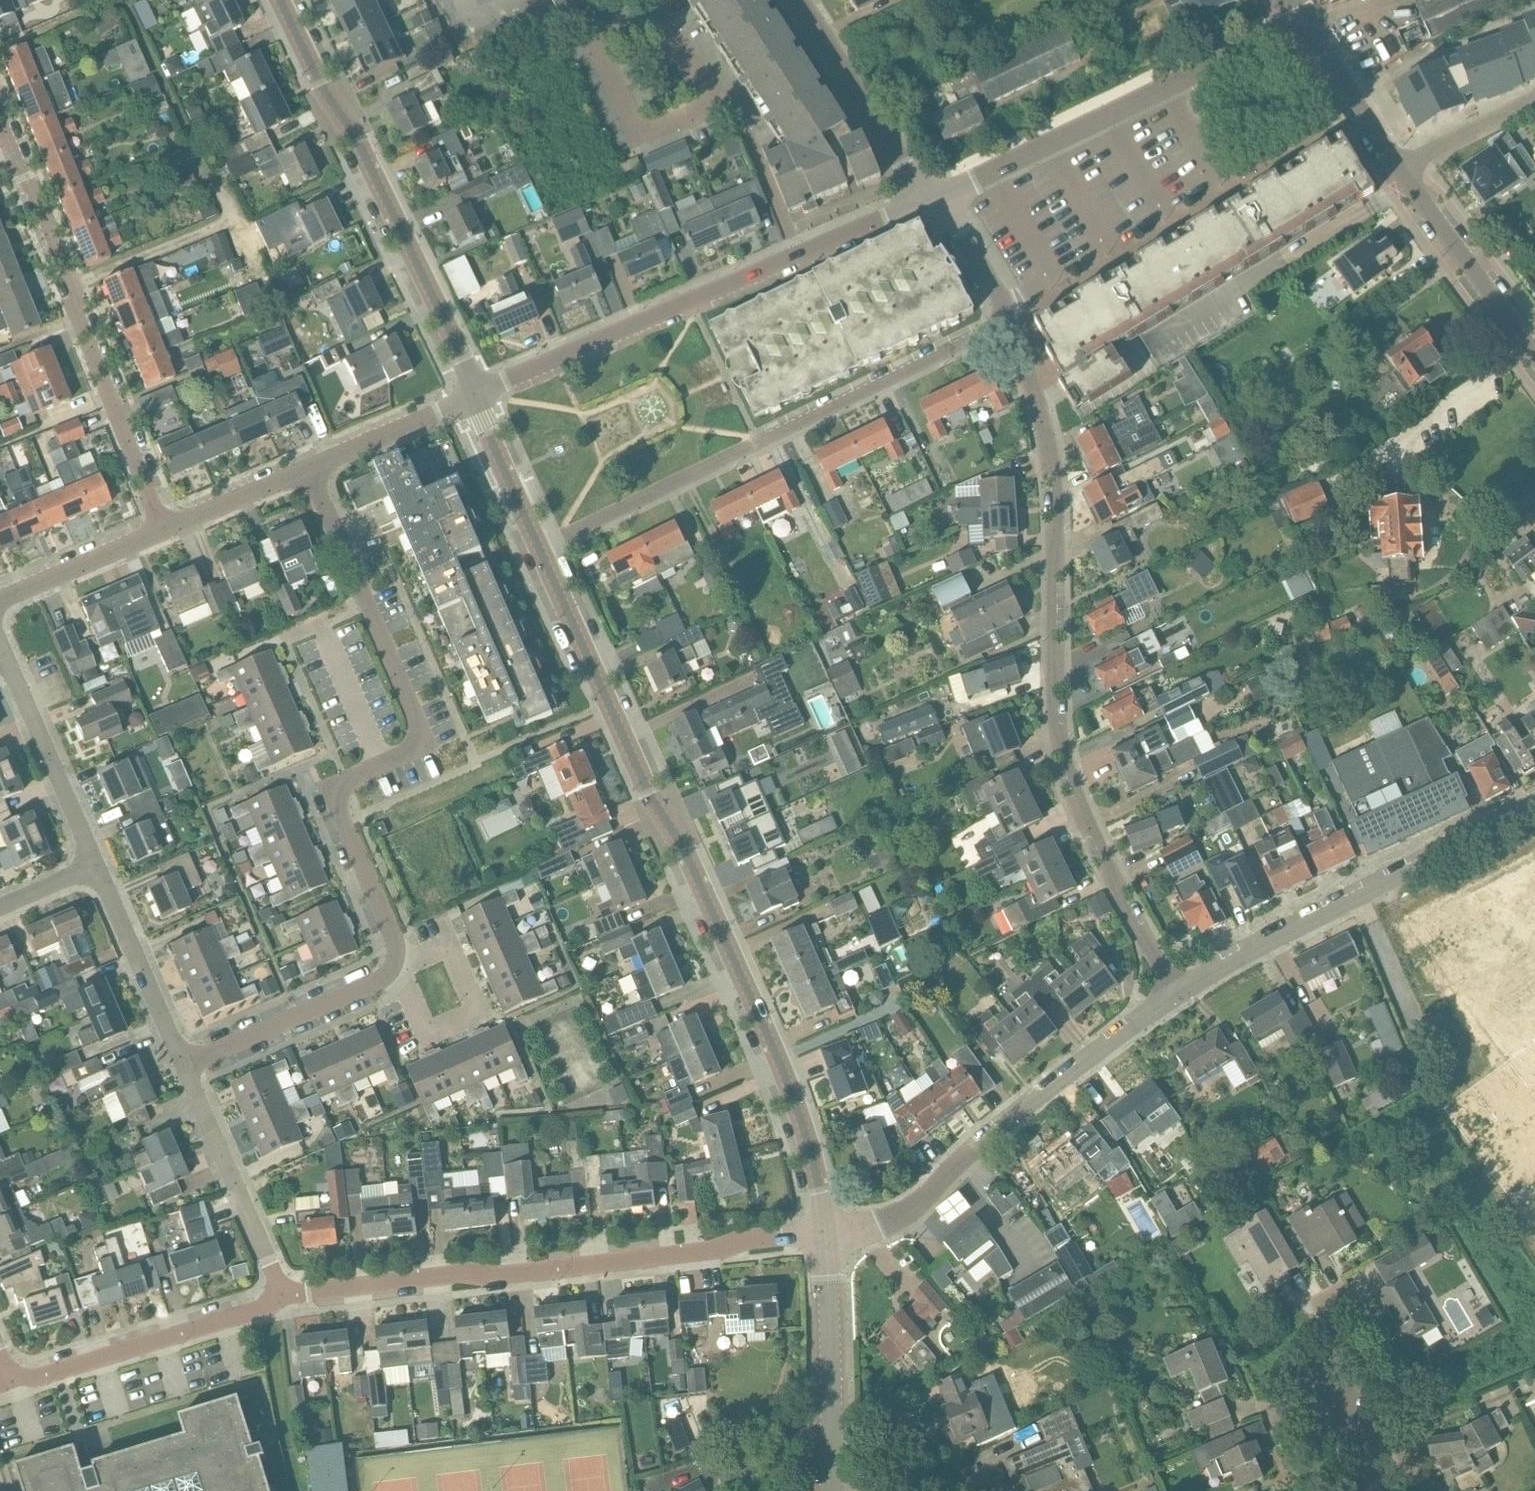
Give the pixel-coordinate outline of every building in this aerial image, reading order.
[(11,13),(19,10),(15,0),(0,0),(0,18),(11,13)] [(132,6),(143,31),(156,25),(145,0),(132,6)] [(232,31),(243,25),(231,0),(212,0),(205,3),(193,9),(202,27),(197,29),(211,59),(239,45),(232,31)] [(342,20),(376,4),(374,0),(335,0),(333,1),(342,20)] [(654,9),(677,0),(651,0),(654,9)] [(742,84),(805,44),(803,40),(802,41),(800,38),(794,42),(780,19),(786,15),(784,13),(785,12),(778,2),(772,7),(767,0),(688,0),(742,84)] [(859,10),(880,0),(854,0),(859,10)] [(1238,0),(1172,0),(1165,4),(1172,19),(1186,13),(1187,13),(1205,16),(1238,0)] [(1520,0),(1414,0),(1425,24),(1426,24),(1433,37),(1431,38),(1432,40),(1520,0)] [(342,20),(351,39),(385,22),(376,4),(342,20)] [(115,8),(94,23),(102,34),(123,20),(115,8)] [(429,11),(422,14),(426,25),(434,22),(429,11)] [(1525,23),(1526,26),(1502,34),(1504,38),(1503,38),(1453,56),(1455,62),(1444,65),(1443,64),(1397,87),(1404,101),(1402,102),(1403,104),(1411,100),(1414,105),(1405,109),(1407,112),(1415,107),(1418,113),(1409,117),(1410,119),(1412,118),(1419,132),(1466,108),(1461,100),(1473,94),(1476,103),(1488,98),(1489,100),(1501,96),(1499,90),(1509,87),(1511,93),(1512,92),(1511,90),(1523,86),(1521,78),(1530,75),(1532,81),(1533,80),(1532,78),(1534,78),(1534,19),(1525,23)] [(351,39),(359,57),(394,41),(385,22),(351,39)] [(990,104),(1081,60),(1066,28),(974,71),(983,89),(990,104)] [(394,41),(359,57),(369,76),(407,58),(398,39),(394,41)] [(135,41),(115,49),(121,62),(130,84),(150,76),(135,41)] [(805,44),(742,84),(780,143),(813,164),(827,196),(849,187),(847,182),(855,178),(860,187),(882,177),(864,136),(855,140),(829,96),(835,92),(828,79),(821,83),(802,55),(809,50),(805,44)] [(257,54),(246,60),(239,45),(211,59),(197,65),(204,80),(224,71),(239,103),(273,87),(257,54)] [(25,46),(2,55),(16,91),(55,76),(49,61),(48,61),(43,49),(29,55),(25,46)] [(970,95),(983,89),(974,71),(933,91),(933,92),(935,92),(945,113),(935,118),(946,142),(985,123),(974,100),(973,100),(970,95)] [(55,76),(16,91),(30,127),(54,117),(54,118),(74,110),(59,74),(55,76)] [(441,120),(433,102),(443,98),(431,74),(424,78),(406,86),(411,98),(390,109),(405,138),(441,120)] [(264,132),(289,120),(273,87),(239,103),(255,136),(234,146),(235,147),(221,154),(227,165),(226,166),(226,167),(271,144),(264,132)] [(45,162),(68,153),(62,138),(77,132),(72,120),(57,126),(54,118),(54,117),(30,127),(45,162)] [(469,127),(461,131),(466,141),(474,138),(469,127)] [(430,190),(465,173),(458,158),(466,154),(455,130),(432,141),(438,153),(417,163),(430,190)] [(1518,149),(1507,133),(1508,133),(1507,131),(1489,143),(1492,148),(1491,149),(1492,150),(1463,170),(1486,204),(1502,194),(1504,197),(1524,183),(1522,179),(1534,170),(1534,165),(1522,147),(1518,149)] [(1114,276),(1036,323),(1053,350),(1048,353),(1064,380),(1059,383),(1061,385),(1069,398),(1077,393),(1085,405),(1131,377),(1124,365),(1114,371),(1105,356),(1088,366),(1083,357),(1355,192),(1361,201),(1362,202),(1375,193),(1341,138),(1240,199),(1238,200),(1187,231),(1145,257),(1115,275),(1114,276)] [(693,157),(691,152),(686,141),(680,144),(687,160),(693,157)] [(764,151),(790,212),(803,207),(806,213),(809,212),(809,213),(820,208),(817,201),(827,196),(813,164),(780,143),(769,150),(768,149),(764,151)] [(317,177),(302,147),(278,159),(271,144),(226,167),(233,182),(261,168),(267,180),(284,172),(292,189),(317,177)] [(681,162),(687,160),(680,144),(674,146),(681,162)] [(675,165),(681,162),(674,146),(668,149),(675,165)] [(669,167),(675,165),(668,149),(662,152),(669,167)] [(182,165),(176,151),(159,158),(164,172),(182,165)] [(663,170),(669,167),(662,152),(656,154),(663,170)] [(59,197),(82,188),(79,180),(93,174),(89,162),(74,168),(68,153),(45,162),(59,197)] [(657,172),(660,172),(663,170),(656,154),(651,157),(657,172)] [(651,175),(657,172),(651,157),(645,159),(651,175)] [(171,193),(196,183),(190,170),(166,179),(171,193)] [(660,214),(675,207),(660,172),(657,172),(651,175),(644,179),(657,211),(658,210),(660,214)] [(460,212),(447,218),(461,247),(486,235),(472,206),(471,207),(469,202),(495,189),(489,176),(452,194),(460,212)] [(758,180),(711,200),(714,207),(728,239),(761,224),(755,211),(769,205),(758,180)] [(73,232),(96,223),(90,208),(105,202),(100,190),(86,196),(82,188),(59,197),(73,232)] [(728,239),(714,207),(711,200),(709,201),(706,199),(699,203),(698,205),(678,214),(694,253),(728,239)] [(314,246),(324,241),(325,243),(330,240),(329,239),(343,232),(335,214),(330,216),(324,203),(291,219),(286,208),(267,216),(277,237),(303,224),(314,246)] [(581,208),(553,220),(558,232),(574,226),(579,238),(591,233),(581,208)] [(669,236),(660,214),(658,210),(657,211),(631,222),(642,248),(619,258),(629,281),(667,265),(657,242),(669,236)] [(122,244),(117,232),(111,217),(96,223),(73,232),(87,268),(111,258),(107,250),(122,244)] [(936,256),(935,255),(921,225),(711,326),(727,359),(748,349),(761,377),(741,387),(757,419),(975,313),(959,282),(961,281),(962,282),(963,281),(943,251),(942,252),(942,253),(940,254),(939,253),(939,254),(938,254),(938,255),(936,256)] [(594,234),(605,259),(620,253),(609,228),(594,234)] [(0,233),(0,261),(11,256),(2,232),(0,233)] [(218,265),(234,260),(224,232),(198,242),(203,256),(213,252),(218,265)] [(518,235),(506,240),(516,266),(528,261),(518,235)] [(1334,265),(1355,294),(1386,272),(1382,268),(1386,266),(1387,267),(1389,265),(1388,264),(1398,257),(1387,243),(1380,248),(1372,238),(1334,265)] [(603,292),(595,273),(593,269),(592,269),(582,246),(571,251),(581,274),(556,285),(566,308),(603,292)] [(21,280),(11,256),(0,261),(0,288),(21,280)] [(465,258),(445,268),(460,300),(471,295),(460,272),(470,268),(465,258)] [(152,263),(103,282),(114,309),(142,298),(156,293),(152,280),(158,277),(152,263)] [(349,263),(341,267),(344,274),(352,270),(349,263)] [(539,319),(531,301),(529,296),(521,300),(511,276),(500,281),(510,304),(490,313),(500,336),(539,319)] [(319,288),(311,291),(319,306),(329,301),(335,312),(336,312),(349,306),(357,323),(361,321),(367,333),(384,325),(378,312),(382,310),(367,280),(343,292),(337,279),(319,288)] [(21,280),(0,288),(0,316),(3,315),(31,304),(21,280)] [(266,310),(267,309),(262,296),(239,305),(245,318),(266,310)] [(125,336),(153,325),(142,298),(114,309),(125,336)] [(31,304),(3,315),(0,316),(0,333),(8,329),(12,339),(40,328),(31,304)] [(274,330),(286,325),(278,305),(267,309),(266,310),(274,330)] [(136,363),(164,352),(183,343),(178,330),(173,332),(168,319),(153,325),(125,336),(136,363)] [(264,357),(291,346),(283,328),(256,338),(264,357)] [(1379,382),(1370,388),(1386,410),(1396,404),(1408,394),(1414,390),(1413,390),(1429,378),(1426,374),(1443,362),(1433,349),(1435,348),(1423,331),(1414,338),(1414,337),(1386,356),(1396,370),(1379,382)] [(344,345),(320,357),(326,370),(345,361),(357,385),(383,372),(389,384),(412,372),(394,336),(350,357),(344,345)] [(59,375),(49,349),(21,360),(18,362),(13,351),(0,357),(0,369),(11,365),(21,390),(59,375)] [(208,372),(217,369),(222,380),(241,372),(231,349),(203,360),(208,372)] [(147,390),(165,382),(174,379),(164,352),(136,363),(147,390)] [(317,363),(310,367),(315,378),(323,374),(317,363)] [(1191,366),(1182,371),(1199,399),(1208,392),(1191,366)] [(999,411),(1001,410),(1009,406),(1001,390),(999,391),(989,371),(956,387),(967,409),(992,397),(999,411)] [(32,416),(51,408),(70,401),(59,375),(21,390),(32,416)] [(15,393),(11,383),(0,387),(0,399),(15,393)] [(304,420),(294,397),(288,383),(274,389),(280,403),(261,411),(271,434),(304,420)] [(150,395),(156,410),(177,401),(171,386),(150,395)] [(941,421),(967,409),(956,387),(921,404),(931,424),(928,425),(936,442),(948,436),(941,421)] [(0,399),(0,410),(19,402),(15,393),(0,399)] [(1210,395),(1197,403),(1210,424),(1222,417),(1210,395)] [(271,434),(261,411),(255,399),(223,414),(228,425),(238,448),(271,434)] [(1086,459),(1143,430),(1153,425),(1139,399),(1121,408),(1128,420),(1106,431),(1104,428),(1077,441),(1086,459)] [(1231,433),(1222,418),(1209,426),(1218,441),(1231,433)] [(85,437),(78,420),(54,430),(61,447),(85,437)] [(905,457),(905,456),(897,440),(895,441),(885,421),(851,438),(862,461),(887,448),(894,462),(905,457)] [(20,424),(1,432),(4,438),(23,430),(20,424)] [(205,463),(238,448),(228,425),(195,440),(205,463)] [(205,463),(195,440),(190,428),(156,442),(171,477),(205,463)] [(1120,459),(1150,444),(1143,430),(1086,459),(1095,477),(1122,463),(1120,459)] [(913,435),(906,438),(910,447),(917,444),(913,435)] [(837,472),(862,461),(851,438),(817,455),(826,475),(824,476),(832,493),(844,487),(837,472)] [(57,440),(48,444),(52,453),(61,450),(57,440)] [(1242,450),(1221,462),(1225,469),(1235,463),(1246,457),(1242,450)] [(554,714),(474,530),(458,494),(465,491),(460,479),(426,494),(425,490),(439,484),(425,451),(404,460),(402,454),(376,466),(379,471),(347,485),(358,511),(394,495),(403,515),(399,518),(489,724),(515,712),(514,711),(520,708),(528,725),(554,714)] [(1168,471),(1168,470),(1161,457),(1113,481),(1111,477),(1084,491),(1093,509),(1146,481),(1146,482),(1168,471)] [(71,474),(76,487),(88,513),(111,503),(94,464),(81,470),(76,460),(67,464),(67,466),(71,474)] [(54,496),(41,502),(26,467),(16,471),(25,492),(29,500),(28,501),(30,506),(31,506),(42,532),(65,523),(54,496)] [(19,542),(42,532),(31,506),(30,506),(28,501),(29,500),(25,492),(16,471),(4,477),(16,503),(5,508),(8,516),(19,542)] [(801,508),(801,507),(793,491),(790,492),(781,472),(746,489),(757,511),(765,525),(790,513),(801,508)] [(65,523),(88,513),(76,487),(71,474),(63,478),(60,479),(65,492),(54,496),(65,523)] [(982,482),(982,483),(981,483),(980,476),(957,487),(958,499),(959,509),(1016,506),(1014,480),(982,482)] [(927,480),(903,492),(909,506),(934,494),(927,480)] [(1155,499),(1146,482),(1146,481),(1093,509),(1102,526),(1155,499)] [(1319,482),(1284,498),(1296,525),(1331,509),(1319,482)] [(733,523),(757,511),(746,489),(712,506),(722,525),(719,527),(727,543),(740,537),(733,523)] [(1390,503),(1370,504),(1373,543),(1373,547),(1389,546),(1391,585),(1411,584),(1410,570),(1401,571),(1401,564),(1417,563),(1417,559),(1424,559),(1420,501),(1400,502),(1400,497),(1390,498),(1390,503)] [(834,530),(848,523),(837,500),(823,507),(834,530)] [(1133,529),(1137,528),(1138,530),(1165,517),(1158,504),(1113,526),(1118,536),(1093,548),(1106,575),(1133,562),(1125,547),(1139,540),(1133,529)] [(1016,506),(959,509),(960,528),(985,526),(986,540),(1019,537),(1016,506)] [(905,512),(891,518),(891,519),(894,526),(896,532),(911,526),(905,512)] [(0,519),(0,550),(19,542),(8,516),(0,519)] [(660,576),(696,558),(689,542),(686,543),(676,523),(643,539),(653,561),(660,576)] [(271,536),(268,538),(284,575),(302,567),(306,577),(319,571),(299,524),(283,531),(282,528),(270,533),(271,536)] [(1506,524),(1490,536),(1496,545),(1512,533),(1506,524)] [(645,583),(660,576),(653,561),(643,539),(608,556),(618,576),(615,577),(623,594),(635,588),(634,584),(643,580),(645,583)] [(1526,539),(1504,554),(1524,582),(1534,574),(1534,551),(1526,539)] [(267,577),(265,572),(257,554),(250,557),(246,547),(217,559),(227,581),(228,581),(234,596),(245,591),(244,590),(261,583),(259,580),(267,577)] [(1184,561),(1204,579),(1216,565),(1196,547),(1184,561)] [(970,550),(948,560),(955,574),(977,565),(970,550)] [(715,560),(699,568),(711,591),(727,584),(715,560)] [(873,570),(857,576),(871,609),(893,600),(887,585),(879,567),(873,570)] [(192,570),(164,582),(179,617),(180,617),(207,605),(212,616),(212,617),(226,611),(222,603),(215,584),(201,590),(192,570)] [(1125,624),(1121,615),(1160,595),(1149,571),(1125,583),(1129,591),(1113,599),(1112,598),(1097,606),(1099,610),(1087,615),(1098,638),(1116,629),(1125,624)] [(1305,571),(1282,581),(1290,601),(1314,590),(1305,571)] [(968,586),(962,575),(933,589),(938,601),(937,601),(944,615),(950,612),(958,628),(976,620),(968,602),(973,599),(967,588),(969,587),(968,586)] [(160,630),(145,594),(137,576),(108,588),(118,609),(113,611),(119,626),(121,631),(122,640),(124,639),(127,644),(160,630)] [(302,611),(290,583),(275,590),(287,617),(302,611)] [(1002,645),(1013,640),(1025,634),(1024,633),(1023,634),(1017,622),(1024,618),(1007,583),(973,599),(968,602),(976,620),(958,628),(966,645),(960,648),(966,662),(1002,645)] [(855,587),(844,592),(855,613),(865,609),(863,605),(864,605),(855,587)] [(101,648),(122,640),(121,631),(119,626),(113,611),(118,609),(108,588),(80,600),(101,648)] [(1500,643),(1519,632),(1504,607),(1484,619),(1500,643)] [(1347,617),(1331,624),(1337,638),(1354,632),(1347,617)] [(1488,651),(1500,643),(1484,619),(1472,626),(1488,651)] [(700,626),(687,632),(681,620),(659,629),(665,642),(677,637),(687,633),(700,627),(700,626)] [(73,625),(54,633),(65,658),(73,676),(95,667),(87,648),(89,647),(86,640),(80,643),(73,625)] [(698,661),(692,648),(706,641),(700,627),(687,633),(677,637),(684,652),(675,656),(674,653),(649,664),(662,693),(687,682),(681,668),(698,661)] [(170,631),(153,638),(156,646),(167,672),(185,664),(180,653),(170,631)] [(1138,637),(1146,655),(1159,649),(1150,631),(1138,637)] [(1150,662),(1143,648),(1137,638),(1121,646),(1122,650),(1107,657),(1110,662),(1097,668),(1108,690),(1138,675),(1135,670),(1150,662)] [(1447,642),(1435,650),(1451,674),(1462,667),(1447,642)] [(286,674),(286,673),(283,668),(282,669),(278,671),(270,651),(216,675),(220,684),(235,678),(242,693),(286,674)] [(1175,653),(1160,660),(1164,669),(1179,662),(1175,653)] [(784,677),(791,674),(782,655),(755,668),(763,687),(784,677)] [(961,675),(949,678),(956,700),(961,703),(969,700),(968,698),(992,691),(992,693),(1008,689),(1007,685),(1021,681),(1017,669),(1020,668),(1017,659),(1014,660),(1013,656),(984,665),(986,671),(962,678),(961,675)] [(833,681),(854,672),(849,661),(828,670),(833,681)] [(205,664),(194,669),(199,682),(210,677),(205,664)] [(842,700),(862,690),(854,672),(833,681),(842,700)] [(1278,692),(1269,672),(1247,683),(1256,702),(1278,692)] [(1212,674),(1202,679),(1210,695),(1225,688),(1217,673),(1212,674)] [(237,724),(291,700),(283,681),(287,679),(287,680),(288,679),(286,674),(242,693),(248,708),(233,715),(237,724)] [(805,724),(789,688),(784,677),(763,687),(728,702),(741,731),(767,719),(775,738),(805,724)] [(1117,703),(1104,709),(1115,731),(1160,708),(1165,717),(1189,706),(1210,695),(1202,679),(1202,678),(1158,700),(1152,689),(1135,697),(1131,690),(1115,698),(1117,703)] [(100,743),(118,735),(122,733),(112,710),(132,701),(124,682),(91,697),(96,708),(88,711),(90,716),(75,723),(84,744),(98,738),(100,743)] [(200,696),(150,717),(159,738),(208,717),(200,696)] [(263,741),(307,722),(304,717),(303,717),(299,719),(291,700),(237,724),(241,733),(256,726),(263,741)] [(681,736),(674,739),(681,754),(688,751),(694,764),(695,764),(702,779),(730,767),(722,749),(714,752),(705,732),(718,726),(723,739),(741,731),(728,702),(698,716),(696,712),(675,721),(681,736)] [(933,706),(897,719),(904,737),(940,723),(933,706)] [(1160,728),(1112,751),(1122,772),(1167,750),(1193,737),(1187,725),(1193,722),(1197,721),(1189,706),(1165,717),(1169,725),(1161,730),(1160,728)] [(231,716),(219,721),(223,729),(234,724),(231,716)] [(991,750),(998,769),(1018,761),(1014,751),(1021,748),(1008,717),(983,727),(980,720),(970,724),(969,722),(968,723),(968,724),(963,727),(975,756),(991,750)] [(1531,717),(1522,723),(1526,729),(1534,743),(1534,723),(1531,717)] [(1453,757),(1448,748),(1429,718),(1412,726),(1454,816),(1472,808),(1457,775),(1452,778),(1450,774),(1449,774),(1444,761),(1453,757)] [(1517,734),(1507,719),(1498,725),(1505,737),(1496,742),(1516,774),(1522,770),(1525,775),(1534,769),(1534,764),(1530,755),(1534,752),(1534,743),(1526,729),(1517,734)] [(309,728),(307,722),(263,741),(269,757),(254,763),(259,773),(312,749),(304,730),(308,728),(309,728)] [(946,739),(941,726),(918,736),(923,749),(946,739)] [(1377,742),(1333,762),(1360,820),(1350,825),(1365,858),(1454,816),(1412,726),(1377,742)] [(845,732),(832,738),(837,749),(851,743),(845,732)] [(1286,761),(1308,751),(1300,734),(1279,744),(1286,761)] [(155,742),(162,759),(175,754),(168,736),(155,742)] [(1510,789),(1494,759),(1496,758),(1491,748),(1496,745),(1495,743),(1490,736),(1457,754),(1467,773),(1471,771),(1487,801),(1510,789)] [(1202,756),(1193,738),(1193,737),(1167,750),(1122,772),(1132,793),(1159,781),(1156,775),(1174,766),(1176,769),(1194,760),(1203,779),(1245,760),(1235,740),(1202,756)] [(614,832),(609,822),(613,820),(607,807),(603,808),(594,786),(597,784),(584,753),(572,758),(565,742),(523,761),(522,761),(511,766),(517,781),(555,766),(568,797),(569,797),(578,819),(554,829),(565,855),(571,852),(591,841),(614,832)] [(18,770),(11,755),(7,757),(5,751),(0,753),(0,778),(18,770)] [(157,802),(151,789),(138,758),(98,775),(112,807),(128,800),(133,812),(157,802)] [(1277,765),(1266,771),(1275,789),(1286,783),(1277,765)] [(254,766),(244,771),(248,782),(259,778),(254,766)] [(22,792),(20,787),(24,785),(18,770),(0,778),(0,802),(22,792)] [(1228,770),(1215,775),(1232,808),(1244,802),(1228,770)] [(999,812),(1030,797),(1018,773),(990,787),(985,776),(961,788),(972,810),(982,805),(988,817),(992,815),(998,813),(999,812)] [(722,797),(711,802),(725,833),(772,812),(766,797),(758,801),(751,783),(745,786),(741,775),(717,786),(722,797)] [(301,809),(301,808),(298,803),(297,804),(296,804),(293,806),(284,786),(231,810),(235,819),(250,813),(257,828),(301,809)] [(987,840),(975,846),(983,862),(995,856),(1018,844),(1013,834),(1041,820),(1030,797),(999,812),(1005,825),(992,830),(985,834),(987,840)] [(1253,799),(1228,812),(1237,830),(1263,818),(1253,799)] [(176,845),(166,822),(157,802),(133,812),(131,813),(137,828),(124,834),(137,863),(170,849),(170,847),(176,845)] [(1283,806),(1272,811),(1280,827),(1291,822),(1283,806)] [(1161,836),(1186,827),(1179,808),(1169,812),(1169,811),(1155,816),(1125,827),(1135,853),(1154,846),(1164,842),(1161,836)] [(252,859),(306,835),(298,816),(302,815),(303,814),(301,809),(257,828),(263,843),(248,850),(252,859)] [(1339,835),(1333,823),(1327,809),(1314,814),(1320,828),(1340,869),(1350,864),(1349,862),(1356,858),(1348,840),(1344,832),(1339,835)] [(772,812),(725,833),(740,865),(750,860),(756,872),(779,861),(774,850),(780,848),(772,830),(779,827),(772,812)] [(45,833),(38,818),(34,820),(32,814),(7,825),(2,814),(0,815),(0,833),(7,849),(45,833)] [(833,816),(819,823),(824,835),(839,829),(833,816)] [(384,822),(373,827),(378,838),(389,833),(384,822)] [(1329,874),(1340,869),(1320,828),(1309,833),(1315,846),(1308,849),(1312,857),(1320,875),(1328,872),(1329,874)] [(1313,879),(1304,860),(1290,829),(1271,838),(1296,889),(1306,884),(1305,882),(1313,879)] [(7,849),(16,870),(50,856),(47,850),(51,848),(45,833),(7,849)] [(278,876),(322,857),(319,852),(318,852),(318,853),(314,854),(306,835),(252,859),(256,868),(271,861),(278,876)] [(1190,837),(1160,853),(1167,866),(1197,850),(1190,837)] [(1285,894),(1296,889),(1271,838),(1255,845),(1261,860),(1264,858),(1268,867),(1266,868),(1267,869),(1265,870),(1276,895),(1284,892),(1285,894)] [(594,854),(583,859),(588,871),(595,888),(607,883),(635,871),(622,842),(604,850),(594,854)] [(1031,881),(1064,865),(1052,842),(1024,855),(1018,844),(995,856),(1006,878),(1025,868),(1031,881)] [(550,861),(556,874),(577,865),(571,852),(565,855),(550,861)] [(162,920),(180,912),(190,907),(183,892),(202,884),(188,854),(158,867),(158,868),(165,865),(171,879),(148,889),(162,920)] [(1222,855),(1207,863),(1220,892),(1234,885),(1246,912),(1269,902),(1248,855),(1227,865),(1222,855)] [(324,863),(322,858),(322,857),(278,876),(284,892),(269,898),(273,908),(327,884),(319,865),(323,863),(324,863)] [(800,903),(787,874),(793,871),(788,859),(759,871),(764,881),(749,888),(762,915),(783,905),(785,910),(800,903)] [(1014,932),(1052,913),(1047,902),(1075,888),(1064,865),(1031,881),(1038,893),(1003,910),(1014,932)] [(626,928),(619,913),(647,901),(635,871),(607,883),(614,900),(599,907),(604,918),(594,922),(600,938),(626,928)] [(531,872),(516,879),(521,890),(536,883),(531,872)] [(1211,891),(1209,892),(1204,883),(1201,884),(1197,876),(1175,887),(1184,905),(1180,907),(1190,929),(1199,924),(1203,934),(1226,922),(1211,891)] [(512,923),(506,908),(521,901),(517,892),(463,915),(472,935),(467,937),(467,936),(466,937),(468,943),(512,923)] [(853,893),(830,902),(837,918),(860,909),(859,907),(854,896),(853,893)] [(876,897),(865,903),(870,914),(882,909),(876,897)] [(307,944),(351,924),(349,919),(348,919),(348,920),(344,922),(335,902),(281,925),(285,935),(300,928),(307,944)] [(73,910),(49,920),(59,944),(68,965),(74,979),(96,970),(90,956),(92,956),(73,910)] [(890,910),(868,920),(876,939),(898,930),(890,910)] [(929,928),(922,912),(900,922),(907,937),(929,928)] [(204,917),(209,927),(218,923),(214,913),(204,917)] [(275,928),(281,925),(286,923),(282,915),(271,920),(275,928)] [(35,954),(59,944),(49,920),(25,931),(35,954)] [(512,923),(468,943),(471,948),(472,948),(472,947),(476,945),(484,964),(538,941),(538,940),(534,932),(519,938),(512,923)] [(314,959),(299,966),(303,975),(357,952),(348,932),(352,930),(353,931),(354,930),(351,924),(307,944),(314,959)] [(816,954),(815,953),(809,940),(822,934),(818,924),(805,930),(804,928),(774,942),(780,956),(782,955),(787,966),(785,967),(785,968),(787,967),(816,954)] [(660,931),(637,941),(630,926),(626,928),(600,938),(600,939),(599,939),(606,956),(621,949),(625,961),(640,954),(647,969),(672,959),(660,931)] [(237,946),(236,945),(233,937),(217,944),(211,928),(166,947),(169,953),(170,953),(170,952),(174,950),(183,969),(237,946)] [(1074,972),(1096,1001),(1117,985),(1098,961),(1107,953),(1091,932),(1073,947),(1085,963),(1074,972)] [(1361,956),(1349,933),(1294,961),(1305,984),(1361,956)] [(14,957),(6,938),(0,941),(0,969),(16,962),(14,957)] [(542,950),(538,941),(484,964),(493,983),(489,985),(488,985),(487,985),(489,991),(533,972),(527,956),(542,950)] [(188,996),(232,977),(225,962),(241,955),(237,946),(183,969),(191,988),(187,990),(185,990),(188,996)] [(816,954),(787,967),(792,978),(790,979),(797,993),(798,992),(799,993),(840,974),(864,963),(870,960),(865,950),(835,964),(828,948),(815,953),(816,954)] [(643,1002),(617,1014),(618,1015),(624,1030),(658,1015),(651,999),(658,997),(659,998),(684,987),(672,959),(647,969),(632,976),(643,1002)] [(1096,1001),(1074,972),(1063,980),(1050,963),(1031,978),(1047,1000),(1056,992),(1075,1017),(1096,1001)] [(74,979),(68,965),(57,970),(63,984),(74,979)] [(897,982),(903,996),(926,986),(920,971),(897,982)] [(540,987),(534,972),(533,972),(489,991),(492,996),(493,996),(497,994),(506,1013),(560,990),(555,980),(540,987)] [(848,991),(847,991),(840,974),(799,993),(803,1003),(802,1004),(808,1018),(835,1006),(840,1018),(857,1011),(848,991)] [(238,992),(232,977),(188,996),(190,1001),(191,1001),(196,999),(204,1018),(258,995),(254,985),(238,992)] [(1037,1007),(1047,1000),(1031,978),(1011,993),(1024,1010),(1013,1018),(1013,1019),(1035,1048),(1056,1032),(1037,1007)] [(90,1018),(114,1007),(103,981),(62,999),(63,1001),(69,1015),(85,1008),(90,1018)] [(63,1001),(62,999),(57,987),(19,1004),(12,1006),(18,1020),(63,1001)] [(12,1006),(19,1004),(12,989),(2,994),(8,1008),(12,1006)] [(1323,1044),(1314,1027),(1304,1010),(1291,1018),(1279,996),(1243,1016),(1256,1039),(1281,1025),(1300,1057),(1323,1044)] [(1385,1004),(1369,1010),(1389,1059),(1405,1053),(1385,1004)] [(84,1050),(107,1040),(125,1032),(114,1007),(90,1018),(94,1028),(77,1035),(84,1050)] [(1013,1019),(1013,1018),(1006,1010),(995,1017),(990,1011),(970,1026),(986,1046),(995,1039),(1015,1064),(1035,1048),(1013,1019)] [(669,1062),(709,1045),(697,1017),(672,1028),(672,1029),(657,1035),(669,1062)] [(530,1079),(514,1044),(506,1025),(486,1034),(485,1030),(484,1029),(479,1031),(498,1075),(513,1068),(520,1083),(530,1079)] [(645,1026),(623,1036),(628,1048),(650,1039),(645,1026)] [(384,1070),(391,1085),(400,1081),(377,1028),(357,1036),(355,1032),(356,1032),(355,1030),(350,1033),(369,1077),(384,1070)] [(483,1082),(498,1075),(479,1031),(473,1033),(474,1035),(476,1039),(457,1047),(481,1101),(490,1097),(483,1082)] [(1219,1031),(1177,1056),(1185,1069),(1184,1069),(1186,1073),(1187,1072),(1194,1084),(1222,1067),(1236,1089),(1248,1081),(1260,1074),(1250,1058),(1240,1041),(1229,1048),(1219,1031)] [(354,1084),(369,1077),(350,1033),(344,1035),(345,1037),(345,1036),(347,1041),(328,1049),(351,1103),(360,1099),(354,1084)] [(841,1103),(860,1096),(869,1092),(858,1063),(857,1063),(849,1041),(842,1043),(823,1050),(831,1072),(830,1073),(841,1103)] [(1333,1089),(1340,1086),(1358,1078),(1341,1041),(1317,1052),(1333,1089)] [(680,1088),(664,1095),(665,1099),(671,1112),(692,1103),(694,1102),(687,1086),(695,1083),(695,1084),(721,1073),(709,1045),(683,1056),(669,1062),(680,1088)] [(996,1087),(985,1070),(968,1046),(954,1056),(962,1067),(951,1075),(941,1061),(935,1066),(963,1107),(969,1102),(976,1101),(996,1087)] [(472,1105),(481,1101),(457,1047),(438,1055),(436,1051),(436,1050),(430,1052),(450,1096),(465,1090),(472,1105)] [(342,1107),(351,1103),(328,1049),(309,1057),(307,1053),(307,1052),(301,1054),(318,1095),(320,1098),(336,1091),(342,1107)] [(71,1069),(82,1065),(76,1052),(58,1060),(63,1073),(71,1069)] [(435,1103),(450,1096),(430,1052),(425,1055),(425,1056),(426,1056),(428,1060),(408,1069),(432,1122),(441,1118),(435,1103)] [(97,1058),(82,1065),(71,1069),(78,1084),(81,1083),(103,1071),(97,1058)] [(110,1080),(85,1091),(91,1105),(146,1080),(145,1080),(135,1058),(125,1063),(125,1062),(106,1070),(110,1080)] [(276,1077),(291,1070),(287,1061),(233,1084),(241,1104),(237,1106),(237,1105),(236,1106),(238,1111),(282,1092),(276,1077)] [(956,1112),(963,1107),(935,1066),(927,1071),(937,1084),(926,1092),(947,1122),(953,1117),(956,1112)] [(151,1122),(144,1108),(155,1103),(146,1081),(146,1080),(115,1094),(126,1118),(108,1126),(113,1137),(130,1129),(131,1130),(151,1122)] [(926,1092),(924,1094),(915,1081),(905,1089),(905,1088),(894,1096),(894,1095),(886,1100),(888,1103),(897,1123),(910,1148),(927,1136),(925,1133),(932,1128),(938,1128),(947,1122),(926,1092)] [(1179,1117),(1165,1097),(1153,1081),(1124,1103),(1121,1099),(1107,1110),(1126,1136),(1143,1124),(1152,1136),(1179,1117)] [(531,1088),(520,1092),(526,1105),(536,1100),(531,1088)] [(254,1133),(308,1109),(304,1101),(289,1107),(282,1092),(238,1111),(241,1117),(242,1116),(246,1114),(254,1133)] [(318,1095),(304,1101),(308,1109),(322,1104),(320,1098),(318,1095)] [(713,1160),(738,1153),(728,1115),(703,1121),(704,1122),(700,1123),(697,1117),(698,1116),(692,1103),(671,1112),(677,1126),(689,1120),(695,1134),(706,1132),(713,1159),(691,1165),(691,1166),(713,1160)] [(880,1129),(897,1123),(888,1103),(864,1112),(868,1123),(857,1127),(859,1132),(854,1134),(861,1154),(859,1155),(865,1171),(875,1167),(875,1168),(879,1167),(879,1166),(892,1161),(880,1129)] [(260,1160),(278,1152),(304,1141),(297,1125),(312,1118),(308,1109),(254,1133),(262,1152),(258,1154),(257,1154),(260,1160)] [(628,1109),(619,1111),(620,1121),(629,1120),(628,1109)] [(603,1123),(620,1121),(619,1111),(602,1113),(603,1123)] [(457,1116),(449,1120),(453,1129),(461,1125),(457,1116)] [(1112,1133),(1108,1136),(1091,1121),(1083,1131),(1084,1133),(1041,1166),(1057,1187),(1085,1165),(1091,1173),(1110,1158),(1119,1171),(1130,1164),(1115,1145),(1118,1142),(1112,1133)] [(434,1143),(433,1132),(433,1131),(421,1133),(423,1154),(426,1182),(427,1189),(442,1187),(444,1206),(443,1206),(446,1231),(472,1228),(467,1188),(454,1189),(453,1179),(444,1180),(440,1142),(434,1143)] [(138,1172),(178,1154),(177,1154),(168,1132),(158,1137),(157,1135),(153,1137),(154,1138),(143,1142),(148,1153),(133,1159),(138,1172)] [(654,1184),(667,1183),(668,1182),(662,1135),(646,1137),(648,1151),(624,1154),(626,1169),(631,1209),(657,1206),(654,1184)] [(1279,1138),(1250,1152),(1259,1171),(1288,1157),(1279,1138)] [(585,1168),(584,1158),(583,1158),(580,1141),(567,1143),(570,1176),(546,1179),(551,1219),(577,1216),(574,1191),(573,1191),(571,1169),(585,1168)] [(529,1144),(503,1147),(506,1176),(506,1177),(508,1199),(510,1199),(522,1197),(525,1222),(551,1219),(546,1179),(534,1180),(532,1163),(531,1163),(529,1144)] [(506,1177),(506,1176),(503,1147),(502,1148),(503,1153),(484,1155),(485,1171),(478,1172),(479,1186),(467,1188),(472,1228),(498,1225),(495,1200),(493,1200),(491,1178),(506,1177)] [(691,1165),(677,1167),(682,1203),(695,1202),(692,1176),(716,1170),(723,1198),(748,1192),(738,1153),(713,1160),(691,1166),(691,1165)] [(24,1167),(19,1154),(0,1162),(0,1177),(24,1167)] [(182,1195),(177,1182),(187,1177),(178,1155),(178,1154),(138,1172),(154,1207),(182,1195)] [(410,1184),(426,1182),(423,1154),(407,1156),(410,1184)] [(605,1212),(631,1209),(626,1169),(624,1154),(601,1157),(601,1156),(584,1158),(585,1168),(588,1189),(602,1188),(605,1212)] [(24,1167),(29,1179),(30,1180),(48,1172),(43,1159),(37,1162),(24,1167)] [(0,1177),(0,1180),(4,1189),(29,1179),(24,1167),(0,1177)] [(359,1170),(345,1171),(345,1172),(347,1197),(348,1197),(362,1195),(361,1189),(359,1170)] [(347,1197),(345,1172),(328,1173),(332,1204),(321,1205),(320,1197),(295,1199),(297,1225),(303,1224),(306,1248),(339,1244),(337,1234),(351,1232),(347,1197)] [(90,1194),(103,1188),(96,1173),(83,1179),(90,1194)] [(1127,1174),(1107,1184),(1116,1199),(1135,1189),(1127,1174)] [(363,1216),(366,1241),(392,1238),(388,1197),(386,1186),(361,1189),(362,1195),(364,1216),(363,1216)] [(395,1197),(388,1197),(392,1238),(418,1235),(415,1209),(414,1210),(412,1195),(409,1195),(408,1187),(394,1189),(395,1197)] [(103,1188),(90,1194),(95,1208),(108,1202),(103,1188)] [(1021,1203),(1015,1193),(1006,1200),(998,1190),(988,1197),(1003,1217),(1021,1203)] [(10,1214),(9,1214),(20,1209),(14,1194),(3,1199),(0,1192),(0,1218),(10,1214)] [(958,1192),(936,1210),(949,1226),(971,1208),(958,1192)] [(1310,1208),(1290,1220),(1302,1241),(1313,1258),(1326,1250),(1328,1254),(1333,1250),(1336,1254),(1357,1242),(1352,1232),(1365,1225),(1356,1209),(1355,1207),(1348,1195),(1335,1203),(1314,1215),(1310,1208)] [(1169,1198),(1155,1207),(1159,1213),(1174,1237),(1202,1220),(1193,1206),(1179,1214),(1173,1205),(1169,1198)] [(192,1251),(193,1251),(191,1243),(209,1238),(199,1204),(179,1210),(192,1251)] [(0,1218),(0,1246),(38,1230),(36,1225),(26,1222),(21,1209),(20,1209),(9,1214),(10,1214),(0,1218)] [(1249,1226),(1226,1239),(1236,1256),(1246,1250),(1252,1261),(1270,1291),(1268,1293),(1269,1294),(1292,1281),(1287,1273),(1299,1266),(1289,1249),(1267,1211),(1247,1223),(1249,1226)] [(992,1237),(990,1233),(977,1218),(945,1243),(968,1273),(986,1258),(999,1280),(1014,1271),(1000,1247),(992,1237)] [(61,1219),(43,1226),(48,1239),(54,1237),(54,1236),(58,1234),(62,1241),(69,1238),(61,1219)] [(1061,1226),(1046,1235),(1056,1254),(1072,1245),(1061,1226)] [(1436,1252),(1452,1243),(1446,1232),(1430,1242),(1426,1236),(1375,1265),(1386,1284),(1437,1255),(1436,1252)] [(158,1278),(152,1258),(125,1267),(116,1237),(104,1241),(106,1246),(123,1302),(124,1301),(123,1301),(146,1294),(146,1291),(161,1287),(158,1278)] [(1072,1245),(1056,1254),(1075,1285),(1080,1292),(1090,1287),(1085,1279),(1094,1274),(1075,1243),(1072,1245)] [(192,1251),(200,1278),(201,1278),(201,1277),(224,1270),(220,1259),(221,1259),(220,1255),(219,1255),(216,1244),(193,1251),(192,1251)] [(122,1302),(123,1302),(106,1246),(95,1250),(102,1273),(75,1281),(83,1309),(98,1305),(99,1308),(122,1301),(122,1302)] [(200,1278),(192,1251),(169,1258),(172,1269),(171,1270),(172,1274),(173,1273),(177,1284),(200,1277),(200,1278)] [(44,1266),(40,1253),(14,1263),(0,1269),(0,1281),(4,1291),(13,1288),(18,1304),(24,1303),(45,1295),(45,1294),(37,1268),(44,1266)] [(162,1255),(152,1258),(158,1278),(168,1275),(162,1255)] [(927,1273),(943,1291),(959,1276),(944,1259),(927,1273)] [(1013,1313),(998,1322),(1006,1334),(1076,1292),(1059,1263),(1010,1292),(1010,1293),(1003,1297),(1013,1313)] [(79,1310),(73,1291),(68,1275),(54,1279),(58,1291),(45,1294),(45,1295),(24,1303),(32,1329),(68,1318),(66,1314),(79,1310)] [(1406,1345),(1437,1326),(1408,1277),(1377,1295),(1406,1345)] [(892,1338),(880,1348),(893,1364),(905,1353),(906,1355),(907,1355),(921,1372),(936,1358),(922,1341),(928,1336),(938,1324),(934,1320),(947,1308),(940,1299),(927,1283),(913,1295),(919,1302),(907,1312),(905,1310),(884,1329),(892,1338)] [(728,1335),(758,1333),(778,1331),(777,1318),(779,1318),(777,1289),(740,1291),(740,1294),(725,1295),(725,1292),(709,1294),(709,1296),(679,1298),(681,1323),(712,1321),(711,1317),(726,1316),(728,1335)] [(670,1319),(669,1314),(667,1294),(641,1297),(645,1337),(671,1334),(669,1319),(670,1319)] [(632,1339),(645,1337),(641,1297),(615,1300),(617,1320),(618,1324),(604,1326),(608,1357),(609,1360),(630,1357),(632,1339)] [(608,1357),(604,1326),(590,1328),(587,1303),(562,1306),(567,1347),(578,1346),(580,1360),(608,1357)] [(542,1350),(567,1347),(562,1306),(536,1310),(538,1330),(539,1334),(540,1334),(542,1350)] [(511,1338),(510,1333),(508,1313),(482,1316),(487,1353),(487,1355),(512,1352),(510,1338),(511,1338)] [(473,1354),(487,1353),(482,1316),(456,1319),(459,1339),(459,1345),(461,1345),(462,1359),(474,1358),(473,1354)] [(432,1348),(431,1342),(429,1323),(402,1326),(407,1366),(433,1363),(431,1348),(432,1348)] [(402,1326),(377,1329),(380,1354),(381,1354),(383,1374),(368,1376),(374,1420),(385,1418),(389,1418),(387,1403),(389,1403),(387,1387),(410,1384),(402,1326)] [(352,1357),(352,1352),(349,1332),(323,1335),(326,1361),(339,1359),(341,1374),(352,1373),(350,1358),(352,1357)] [(328,1376),(326,1361),(323,1335),(297,1338),(300,1364),(302,1363),(304,1378),(328,1376)] [(674,1376),(686,1375),(683,1340),(669,1342),(672,1362),(674,1376)] [(1221,1352),(1217,1354),(1211,1340),(1193,1348),(1165,1359),(1172,1378),(1191,1371),(1200,1393),(1219,1386),(1228,1382),(1221,1364),(1226,1362),(1221,1352)] [(527,1356),(530,1381),(550,1379),(546,1354),(527,1356)] [(512,1358),(510,1359),(511,1366),(513,1386),(514,1386),(529,1385),(526,1357),(512,1358)] [(447,1365),(453,1417),(466,1415),(463,1389),(460,1363),(447,1365)] [(447,1365),(435,1366),(437,1380),(441,1418),(453,1417),(447,1365)] [(705,1368),(687,1371),(690,1394),(708,1392),(705,1368)] [(992,1406),(983,1410),(976,1394),(973,1396),(964,1373),(940,1383),(949,1405),(944,1408),(951,1424),(947,1425),(955,1444),(978,1435),(976,1432),(1008,1419),(992,1406)] [(356,1399),(371,1397),(368,1376),(354,1378),(356,1399)] [(296,1417),(307,1416),(303,1385),(291,1387),(296,1417)] [(623,1388),(612,1389),(613,1401),(624,1400),(623,1388)] [(261,1459),(266,1458),(263,1446),(255,1448),(240,1398),(180,1416),(186,1436),(94,1464),(96,1470),(84,1473),(76,1448),(17,1466),(25,1490),(271,1490),(261,1459)] [(1195,1430),(1231,1416),(1224,1400),(1188,1415),(1195,1430)] [(1085,1468),(1077,1472),(1063,1440),(1081,1432),(1071,1407),(1041,1421),(1038,1422),(1038,1423),(1041,1422),(1050,1443),(1004,1462),(1013,1483),(1025,1477),(1028,1485),(1016,1490),(1094,1490),(1085,1468)] [(1510,1426),(1500,1409),(1471,1426),(1461,1431),(1463,1434),(1429,1439),(1431,1457),(1436,1457),(1443,1473),(1456,1467),(1458,1472),(1472,1466),(1474,1471),(1476,1470),(1479,1475),(1495,1466),(1487,1452),(1503,1443),(1497,1433),(1510,1426)] [(1243,1431),(1265,1422),(1264,1421),(1190,1451),(1199,1472),(1213,1466),(1212,1463),(1217,1460),(1224,1476),(1232,1472),(1239,1488),(1264,1478),(1257,1462),(1263,1459),(1256,1443),(1249,1446),(1247,1442),(1248,1442),(1247,1438),(1246,1439),(1243,1431)] [(432,1424),(417,1426),(419,1440),(440,1438),(438,1423),(432,1424)] [(387,1433),(376,1435),(377,1449),(389,1448),(388,1440),(387,1433)] [(348,1468),(345,1445),(309,1449),(314,1490),(351,1490),(348,1468)] [(700,1482),(682,1490),(705,1490),(700,1482)]
